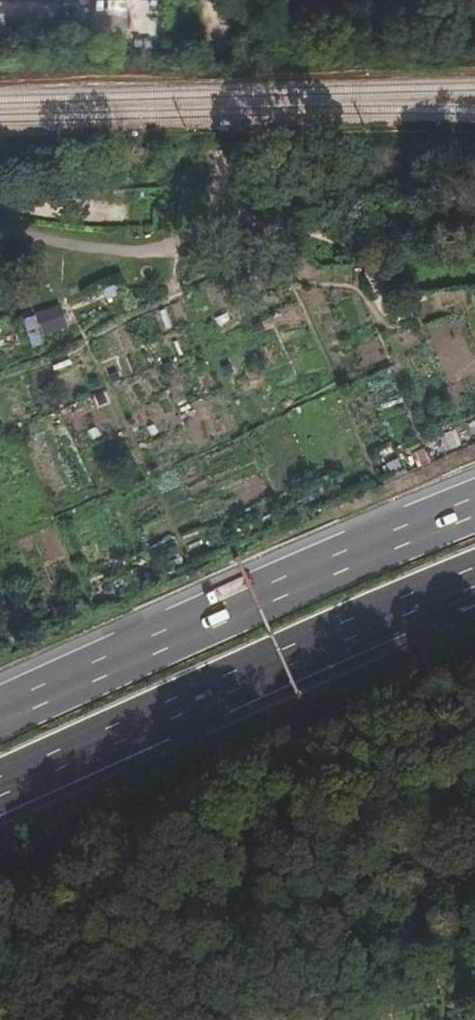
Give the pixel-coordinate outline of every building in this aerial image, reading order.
[(17,31),(16,13),(0,14),(0,32),(17,31)]
